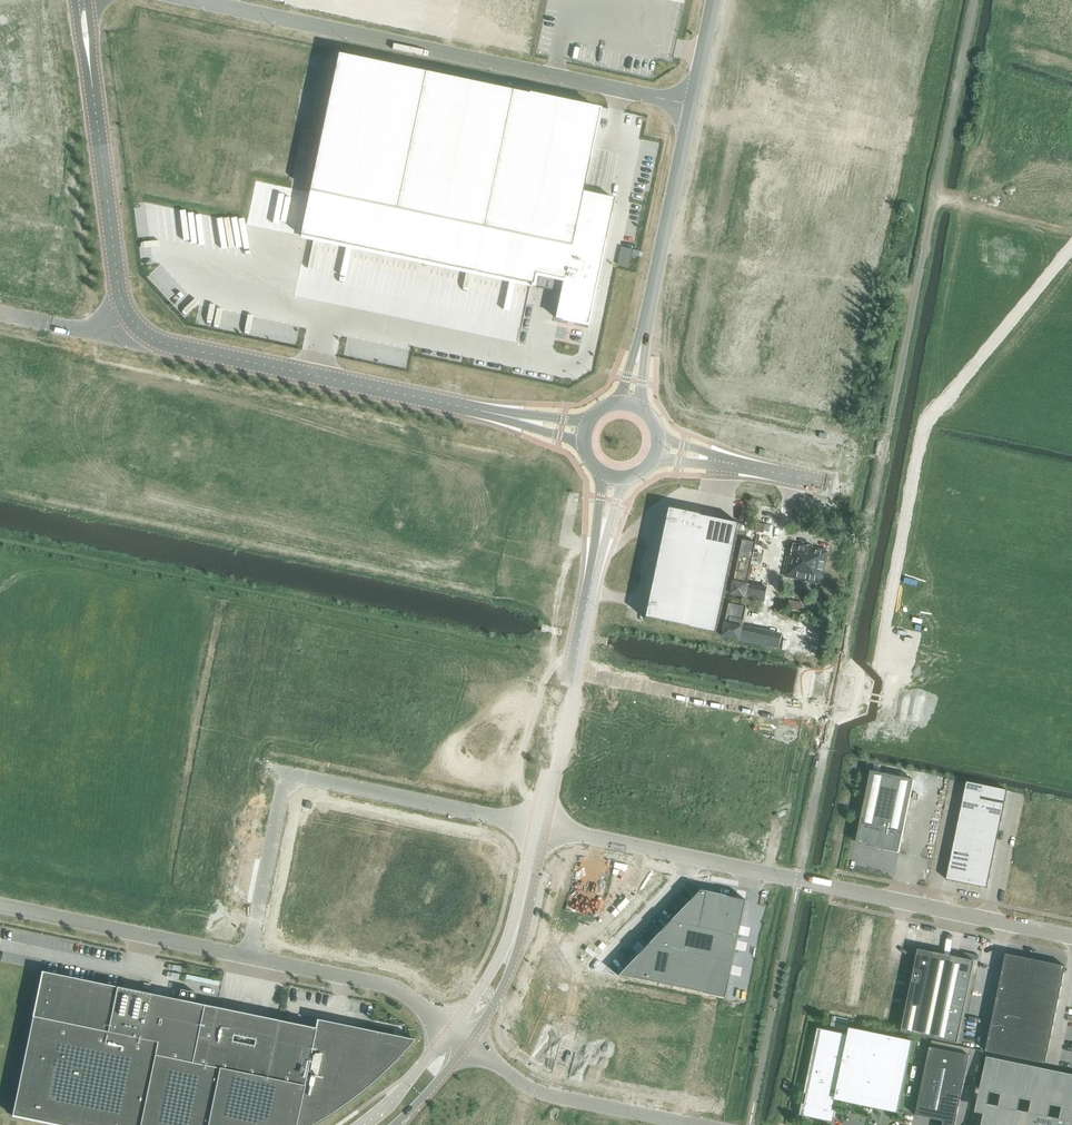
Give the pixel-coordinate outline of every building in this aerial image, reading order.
[(599,109),(337,54),(298,241),(592,303),(618,176),(587,169),(599,109)] [(633,250),(621,247),(617,265),(628,267),(631,255),(632,256),(633,250)] [(647,604),(644,618),(718,634),(740,524),(726,521),(726,522),(717,520),(718,520),(667,509),(664,523),(665,523),(663,532),(662,532),(649,595),(650,596),(648,604),(647,604)] [(758,524),(757,531),(764,533),(764,531),(770,532),(771,526),(758,524)] [(743,540),(732,595),(765,602),(768,589),(762,587),(761,588),(753,586),(754,586),(748,585),(752,563),(753,554),(754,554),(756,543),(743,540)] [(786,577),(822,584),(828,552),(794,545),(792,554),(790,554),(786,577)] [(730,604),(723,637),(780,649),(782,635),(776,634),(776,635),(768,633),(757,630),(757,631),(749,629),(743,627),(745,618),(746,610),(747,610),(747,608),(730,604)] [(884,850),(899,853),(914,780),(871,771),(860,825),(863,826),(859,842),(884,848),(884,850)] [(1008,791),(967,782),(947,880),(987,888),(1008,791)] [(699,891),(618,975),(727,998),(747,901),(699,891)] [(901,1032),(936,1039),(958,1044),(975,961),(974,961),(973,964),(952,960),(935,956),(935,954),(922,951),(921,954),(919,953),(920,950),(918,950),(901,1032)] [(986,1052),(1046,1064),(1066,967),(1006,954),(986,1052)] [(415,1040),(403,1038),(403,1040),(397,1039),(393,1038),(393,1036),(368,1031),(317,1020),(315,1029),(283,1023),(278,1022),(274,1043),(213,1031),(218,1009),(177,1000),(42,972),(12,1116),(56,1124),(310,1124),(330,1114),(350,1100),(368,1085),(385,1070),(395,1060),(402,1053),(411,1042),(413,1042),(415,1040)] [(800,1116),(833,1123),(836,1110),(833,1110),(835,1101),(838,1102),(839,1098),(898,1110),(897,1113),(898,1114),(913,1040),(850,1027),(850,1028),(852,1029),(851,1035),(818,1029),(804,1095),(807,1095),(805,1104),(803,1103),(800,1116)] [(944,1121),(943,1124),(955,1124),(970,1055),(930,1047),(916,1116),(944,1121)] [(982,1124),(1071,1124),(1071,1075),(987,1057),(980,1090),(989,1092),(982,1124)]
